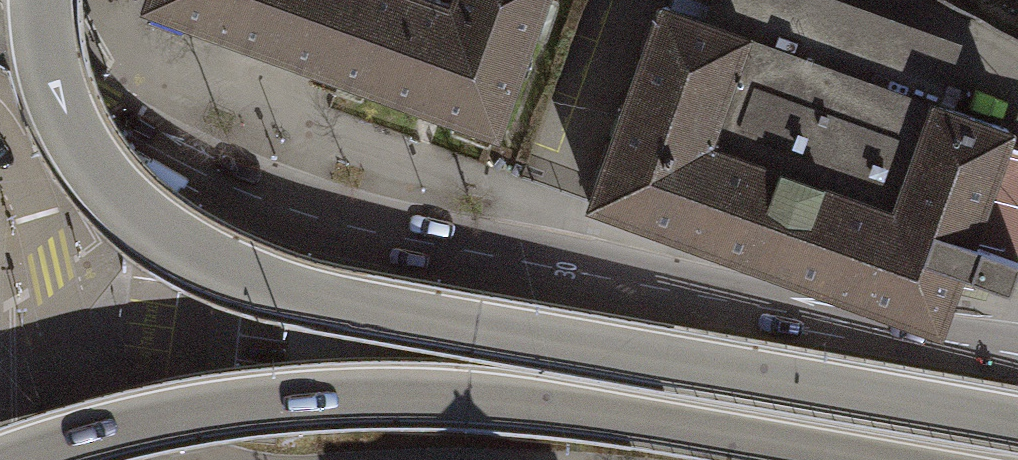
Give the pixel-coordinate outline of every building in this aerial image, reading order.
[(364,0),(148,0),(147,3),(338,72),(364,0)] [(440,0),(364,0),(338,72),(495,128),(541,0),(453,0),(451,4),(440,0)] [(712,2),(715,1),(941,81),(943,83),(943,86),(946,87),(963,41),(847,0),(710,0),(703,20),(706,21),(712,2)] [(659,10),(591,203),(765,265),(940,328),(948,303),(959,269),(1010,286),(1017,262),(1017,255),(971,239),(1003,148),(1008,135),(1007,131),(1005,128),(942,106),(947,87),(946,87),(943,86),(943,83),(941,81),(715,1),(712,2),(706,21),(703,20),(669,7),(663,8),(659,10)] [(1003,148),(971,239),(1017,255),(1017,153),(1003,148)]
